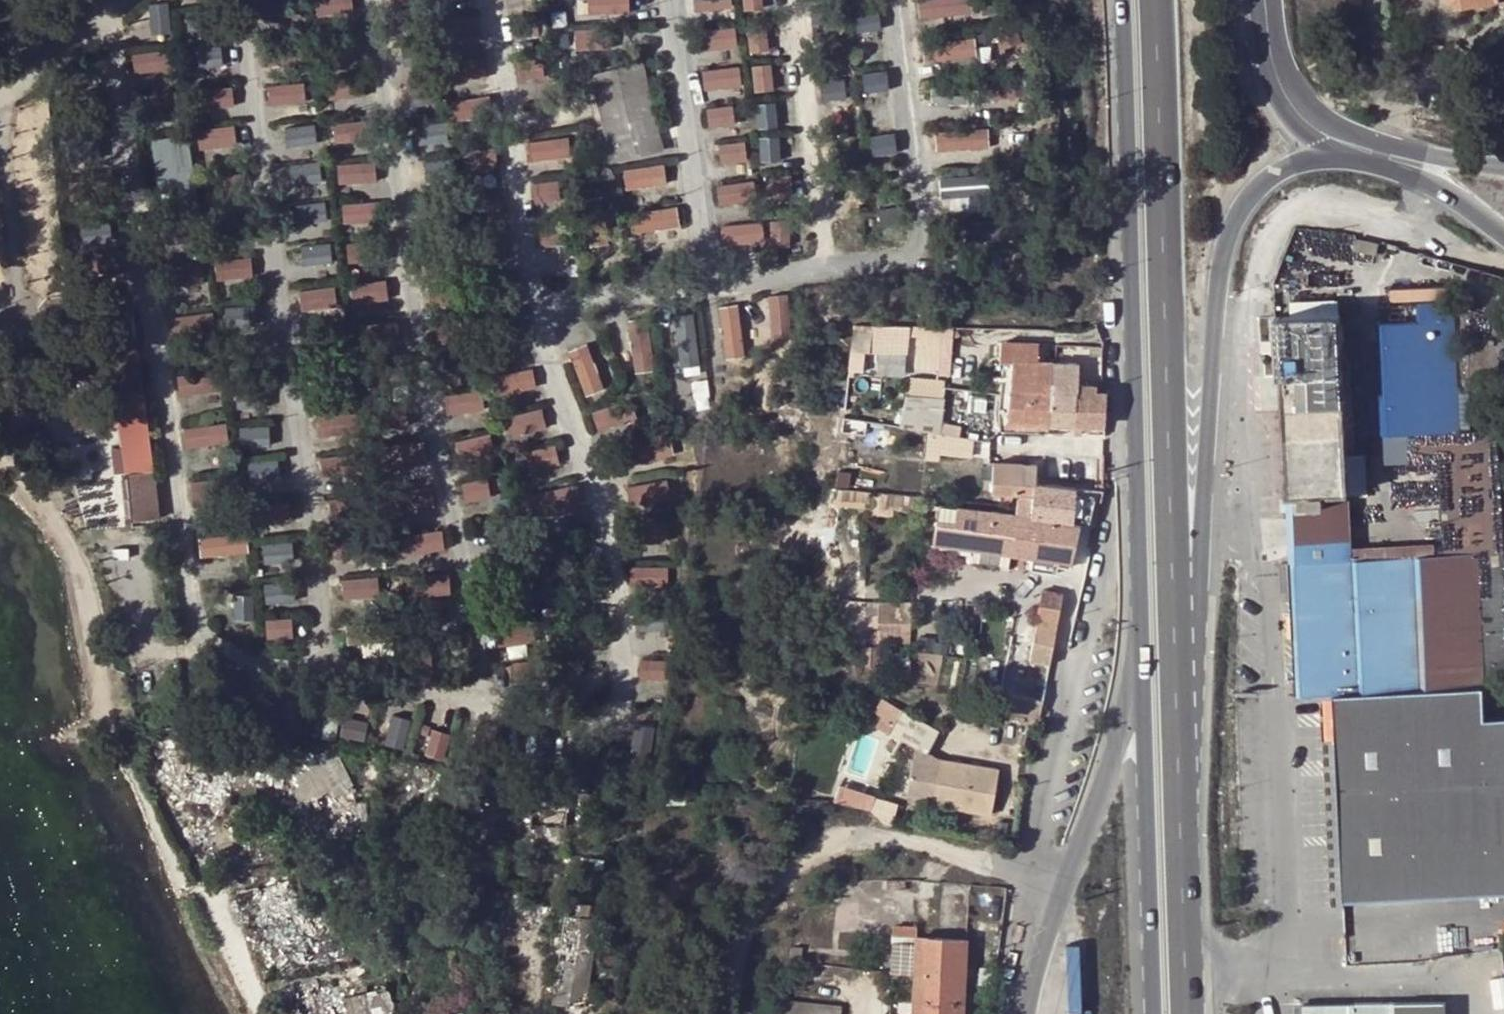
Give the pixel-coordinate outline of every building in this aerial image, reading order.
[(356,0),(320,0),(320,12),(357,12),(356,0)] [(591,14),(633,12),(633,0),(590,0),(591,14)] [(735,0),(696,0),(697,9),(735,8),(735,0)] [(765,0),(746,0),(747,9),(765,8),(765,0)] [(978,0),(921,0),(922,17),(978,14),(978,0)] [(455,17),(457,37),(483,35),(481,15),(455,17)] [(750,24),(752,52),(773,50),(771,23),(750,24)] [(707,48),(740,47),(739,26),(706,28),(707,48)] [(1010,59),(1010,35),(925,36),(925,60),(1010,59)] [(196,66),(224,66),(224,46),(196,47),(196,66)] [(136,72),(164,71),(164,49),(135,50),(136,72)] [(631,63),(589,73),(610,161),(661,149),(662,149),(639,57),(630,59),(631,63)] [(776,61),(754,64),(757,90),(778,88),(776,61)] [(708,90),(745,83),(742,63),(705,70),(708,90)] [(331,80),(333,99),(366,95),(364,76),(331,80)] [(1014,99),(1013,79),(933,83),(934,103),(1014,99)] [(272,104),(311,102),(310,80),(271,83),(272,104)] [(202,109),(238,103),(234,83),(198,89),(202,109)] [(847,97),(847,83),(826,83),(826,97),(847,97)] [(759,103),(761,124),(779,123),(778,102),(759,103)] [(738,104),(711,104),(712,126),(739,125),(738,104)] [(422,142),(450,137),(447,121),(419,126),(422,142)] [(241,142),(238,122),(200,128),(203,148),(241,142)] [(337,122),(337,139),(360,139),(360,122),(337,122)] [(318,123),(288,127),(291,144),(321,140),(318,123)] [(937,130),(939,151),(971,149),(969,128),(937,130)] [(153,138),(162,186),(195,180),(186,132),(153,138)] [(530,139),(531,160),(568,157),(566,136),(530,139)] [(762,138),(764,160),(784,158),(782,136),(762,138)] [(724,163),(751,161),(750,139),(722,141),(724,163)] [(473,149),(475,167),(500,164),(498,146),(473,149)] [(340,162),(341,182),(380,180),(379,159),(340,162)] [(294,181),(326,179),(324,160),(293,163),(294,181)] [(630,189),(670,181),(666,160),(625,168),(630,189)] [(944,173),(942,206),(981,209),(983,175),(944,173)] [(536,199),(558,199),(558,181),(537,181),(536,199)] [(747,201),(745,182),(720,183),(722,202),(747,201)] [(588,196),(590,243),(611,242),(608,194),(588,196)] [(328,201),(300,203),(302,219),(330,217),(328,201)] [(683,227),(681,206),(633,210),(634,231),(683,227)] [(775,217),(773,246),(792,247),(794,219),(775,217)] [(973,241),(1007,239),(1006,218),(971,221),(973,241)] [(724,223),(726,243),(768,240),(766,219),(724,223)] [(1357,238),(1355,249),(1376,254),(1378,243),(1357,238)] [(352,242),(351,260),(367,260),(367,242),(352,242)] [(112,274),(132,272),(128,248),(109,251),(112,274)] [(254,255),(217,258),(219,277),(255,275),(254,255)] [(180,283),(206,280),(204,262),(178,265),(180,283)] [(391,298),(389,278),(354,281),(355,300),(391,298)] [(339,285),(312,287),(315,321),(342,318),(339,285)] [(1462,429),(1456,301),(1420,303),(1421,321),(1406,322),(1376,323),(1381,432),(1400,432),(1462,429)] [(746,356),(743,303),(723,304),(726,357),(746,356)] [(1376,323),(1406,322),(1406,306),(1375,307),(1376,323)] [(681,361),(702,360),(698,311),(678,312),(681,361)] [(1328,507),(1328,494),(1352,493),(1350,457),(1342,314),(1306,316),(1278,318),(1280,356),(1281,377),(1283,377),(1289,496),(1293,496),(1314,495),(1315,508),(1328,507)] [(851,324),(849,350),(868,352),(870,324),(851,324)] [(110,359),(139,355),(136,336),(128,337),(108,340),(110,359)] [(592,341),(571,348),(587,395),(608,387),(592,341)] [(1011,359),(1037,360),(1037,342),(1000,341),(999,360),(1011,361),(1011,359)] [(119,423),(126,474),(154,471),(139,355),(110,359),(95,361),(97,379),(70,382),(69,378),(55,379),(58,404),(67,403),(70,429),(119,423)] [(1037,360),(1011,359),(1011,361),(1009,387),(1047,388),(1049,361),(1037,360)] [(1047,388),(1044,422),(1070,423),(1073,383),(1075,362),(1058,361),(1049,361),(1047,388)] [(498,375),(504,395),(541,384),(535,364),(498,375)] [(223,369),(181,371),(182,391),(224,390),(223,369)] [(929,454),(986,457),(987,435),(946,433),(949,377),(910,375),(908,425),(931,426),(929,454)] [(1073,383),(1070,423),(1101,424),(1103,390),(1098,390),(1093,390),(1093,384),(1073,383)] [(1009,387),(1006,421),(1044,422),(1047,388),(1009,387)] [(447,391),(449,413),(487,409),(485,388),(447,391)] [(635,399),(597,410),(602,429),(640,419),(635,399)] [(386,430),(415,424),(410,403),(381,409),(386,430)] [(511,415),(517,436),(551,426),(544,405),(511,415)] [(231,443),(228,415),(186,418),(188,446),(231,443)] [(1043,433),(1044,422),(1006,421),(1005,431),(1043,433)] [(1100,434),(1101,424),(1070,423),(1070,433),(1100,434)] [(272,445),(272,424),(242,425),(243,445),(272,445)] [(1462,429),(1400,432),(1401,456),(1463,453),(1462,429)] [(465,454),(496,453),(495,434),(464,436),(465,454)] [(673,438),(632,441),(633,463),(675,460),(673,438)] [(426,440),(391,445),(394,467),(429,462),(426,440)] [(561,444),(526,447),(528,468),(563,465),(561,444)] [(1366,456),(1350,457),(1352,493),(1368,492),(1366,456)] [(280,457),(250,463),(254,484),(284,478),(280,457)] [(1033,482),(1034,465),(988,462),(986,491),(1016,494),(1016,508),(1030,510),(1033,482)] [(132,521),(160,518),(154,471),(126,474),(132,521)] [(633,501),(672,500),(671,480),(632,482),(633,501)] [(578,481),(540,492),(546,511),(584,500),(578,481)] [(1038,518),(1071,523),(1073,487),(1040,483),(1033,482),(1030,510),(1039,511),(1038,518)] [(394,489),(396,511),(437,508),(435,486),(394,489)] [(842,487),(840,503),(867,506),(868,489),(842,487)] [(1315,508),(1314,495),(1293,496),(1296,563),(1356,561),(1352,493),(1328,494),(1328,507),(1315,508)] [(904,512),(915,513),(917,497),(905,496),(904,512)] [(265,526),(295,522),(292,500),(262,504),(265,526)] [(836,539),(840,503),(818,501),(815,537),(836,539)] [(950,544),(955,508),(939,506),(935,541),(950,544)] [(1008,555),(1014,515),(955,508),(950,544),(969,547),(971,548),(1008,555)] [(1030,510),(1016,508),(1014,515),(1008,555),(1032,559),(1038,518),(1039,511),(1030,510)] [(1077,524),(1071,523),(1038,518),(1032,559),(1055,563),(1055,566),(1067,568),(1077,524)] [(672,522),(650,521),(650,541),(672,542),(672,522)] [(402,533),(404,553),(447,549),(445,529),(402,533)] [(255,551),(254,532),(200,536),(201,555),(255,551)] [(1006,567),(1008,555),(971,548),(972,562),(980,563),(1006,567)] [(1356,561),(1296,563),(1293,563),(1300,694),(1335,692),(1345,897),(1503,890),(1503,716),(1485,717),(1484,685),(1479,556),(1356,561)] [(1031,571),(1053,574),(1055,566),(1055,563),(1032,559),(1031,571)] [(672,582),(671,563),(634,566),(635,585),(672,582)] [(345,602),(380,603),(380,577),(345,576),(345,602)] [(1037,619),(1054,623),(1060,593),(1040,589),(1035,619),(1037,619)] [(876,602),(863,601),(863,620),(875,621),(876,602)] [(876,602),(875,621),(906,623),(907,603),(876,602)] [(296,634),(295,616),(268,618),(270,637),(296,634)] [(1037,619),(1032,654),(1048,657),(1050,645),(1054,623),(1037,619)] [(875,621),(863,620),(862,645),(875,647),(875,642),(875,621)] [(906,623),(875,621),(875,642),(906,643),(906,623)] [(663,678),(665,660),(644,658),(642,676),(663,678)] [(1014,712),(1044,715),(1048,680),(1018,677),(1014,712)] [(966,709),(980,712),(982,702),(967,700),(966,709)] [(923,753),(936,730),(901,709),(889,733),(923,753)] [(405,746),(412,717),(397,714),(390,742),(405,746)] [(285,806),(330,785),(313,749),(294,759),(285,744),(256,759),(263,772),(266,771),(285,806)] [(313,749),(330,785),(339,780),(325,749),(316,748),(313,749)] [(936,753),(933,790),(960,792),(960,798),(992,802),(997,756),(937,749),(936,753)] [(936,753),(921,759),(919,788),(933,790),(936,753)] [(841,785),(839,800),(875,806),(878,792),(841,785)] [(535,793),(535,789),(507,786),(503,828),(529,831),(529,825),(566,830),(570,797),(535,793)] [(960,798),(960,792),(933,790),(932,795),(960,798)] [(303,902),(294,876),(257,889),(265,914),(256,917),(267,952),(300,942),(318,936),(306,901),(303,902)] [(887,890),(905,890),(904,879),(886,880),(887,890)] [(585,1007),(597,919),(581,916),(582,903),(566,901),(552,1003),(585,1007)] [(966,937),(915,934),(916,925),(909,924),(909,927),(896,927),(896,924),(891,924),(888,975),(913,976),(911,1013),(962,1013),(966,937)] [(300,942),(267,952),(275,975),(307,964),(300,942)] [(792,946),(790,959),(801,961),(803,948),(792,946)] [(992,969),(980,968),(978,983),(990,984),(992,969)] [(400,973),(385,978),(388,987),(345,997),(349,1013),(396,1013),(393,1001),(406,995),(400,973)] [(334,983),(281,995),(286,1013),(342,1013),(334,983)] [(780,1013),(837,1013),(838,1007),(782,999),(780,1013)] [(1443,1003),(1300,1003),(1300,1013),(1443,1013),(1443,1003)]
